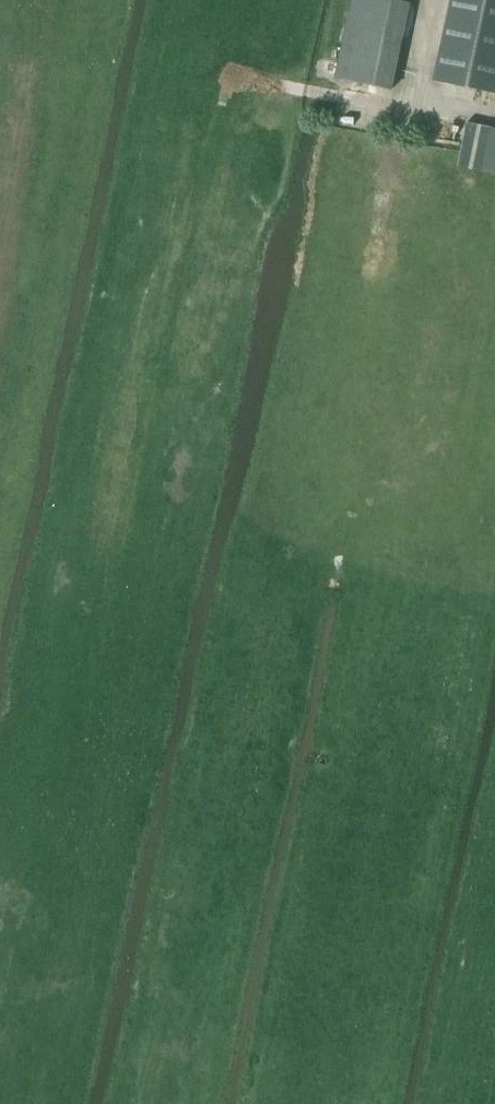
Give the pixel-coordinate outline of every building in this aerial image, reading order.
[(410,2),(399,0),(353,0),(337,79),(391,90),(410,2)] [(434,81),(494,94),(494,0),(451,0),(434,81)] [(458,168),(494,176),(494,129),(467,124),(458,168)]
